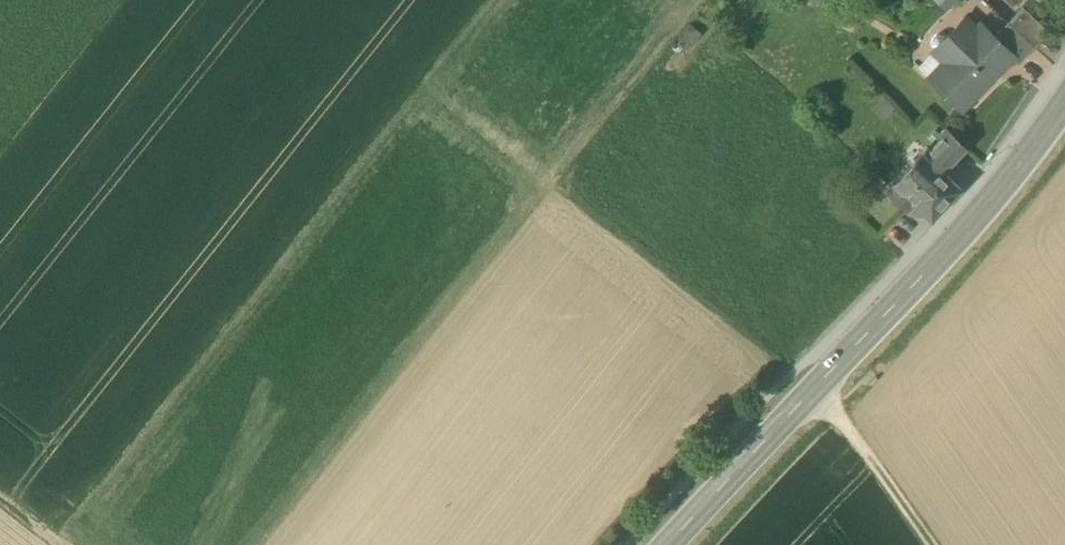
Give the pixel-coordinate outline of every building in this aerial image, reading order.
[(1015,9),(1025,0),(1007,0),(1015,9)] [(1023,6),(1009,21),(994,36),(1013,55),(1012,57),(1019,63),(1035,46),(1050,31),(1023,6)] [(930,76),(962,108),(979,90),(976,88),(996,69),(998,71),(1012,57),(1013,55),(994,36),(984,27),(980,31),(966,17),(948,35),(944,33),(940,33),(936,34),(933,37),(932,41),(932,45),(935,49),(934,49),(945,60),(930,76)] [(945,60),(934,49),(919,66),(930,76),(945,60)] [(976,88),(979,90),(998,71),(996,69),(976,88)] [(912,199),(932,218),(962,186),(944,170),(966,146),(947,128),(895,183),(888,190),(903,204),(905,206),(912,199)]
